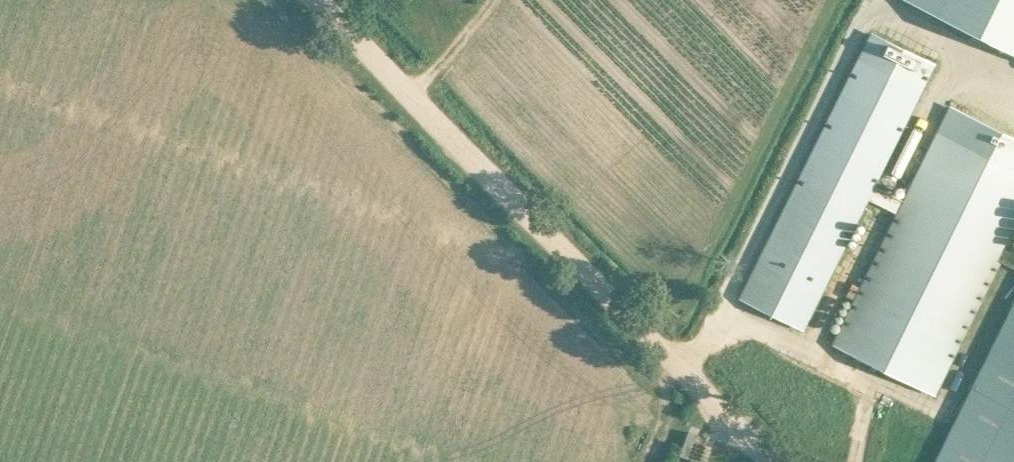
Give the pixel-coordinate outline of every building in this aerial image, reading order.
[(1013,53),(1013,0),(907,0),(1013,53)] [(422,8),(415,14),(429,30),(437,24),(422,8)] [(741,296),(805,328),(868,199),(897,213),(834,342),(936,392),(1000,263),(1006,250),(1008,245),(1013,234),(1013,136),(950,105),(938,129),(904,200),(875,186),(921,91),(934,65),(870,33),(858,59),(741,296)] [(1006,250),(1000,263),(1013,270),(1013,255),(1006,250)] [(935,461),(1013,461),(1013,302),(935,461)]
